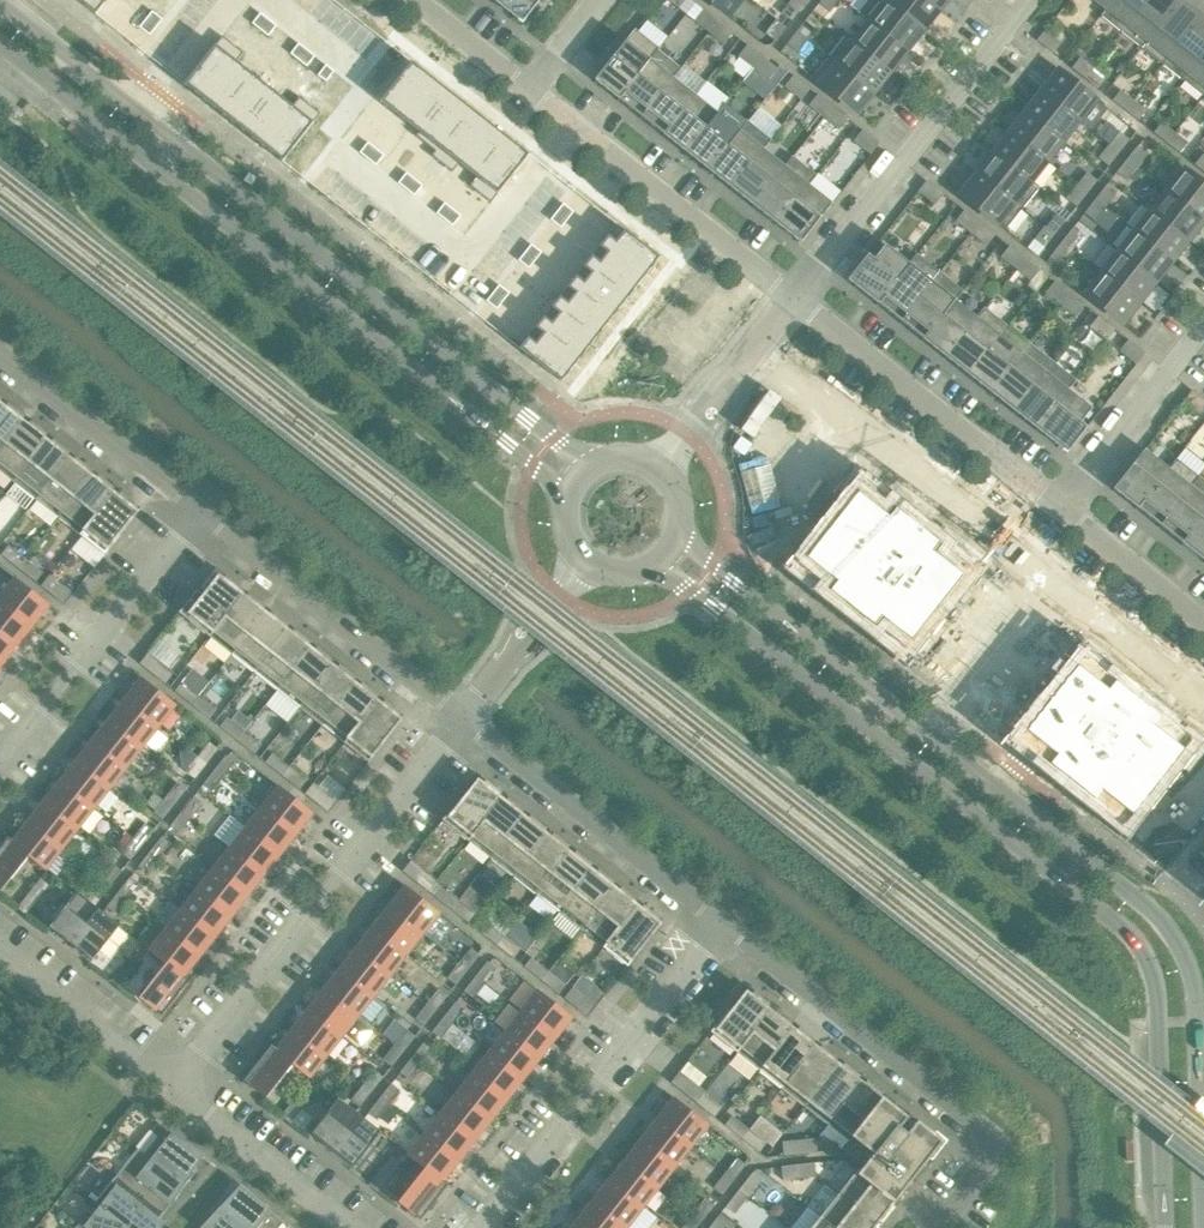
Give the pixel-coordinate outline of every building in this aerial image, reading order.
[(96,15),(107,0),(77,0),(96,15)] [(494,1),(522,23),(541,0),(495,0),(494,1)] [(686,0),(668,0),(679,9),(686,0)] [(729,17),(742,0),(707,0),(729,17)] [(802,7),(793,0),(791,0),(781,13),(791,21),(802,7)] [(838,0),(821,0),(818,3),(829,11),(838,0)] [(925,0),(886,0),(885,2),(922,31),(932,19),(929,17),(936,9),(925,0)] [(936,9),(943,0),(925,0),(936,9)] [(1113,0),(1097,0),(1106,7),(1099,15),(1101,16),(1113,0)] [(1146,0),(1113,0),(1101,16),(1121,32),(1146,0)] [(1177,3),(1173,0),(1146,0),(1121,32),(1141,48),(1177,3)] [(922,31),(885,2),(869,22),(904,49),(910,41),(913,43),(922,31)] [(1162,64),(1197,19),(1188,12),(1186,14),(1176,6),(1178,4),(1177,3),(1141,48),(1162,64)] [(717,21),(702,9),(693,20),(709,32),(717,21)] [(152,11),(146,19),(156,27),(162,19),(152,11)] [(260,13),(252,23),(260,30),(268,19),(260,13)] [(807,39),(817,26),(807,18),(797,31),(807,39)] [(146,19),(139,27),(150,35),(156,27),(146,19)] [(268,19),(260,30),(268,36),(276,26),(268,19)] [(1203,53),(1203,28),(1197,22),(1198,20),(1197,19),(1162,64),(1182,81),(1203,53)] [(775,42),(786,28),(775,20),(765,34),(775,42)] [(724,44),(732,33),(717,21),(709,32),(724,44)] [(904,49),(869,22),(854,40),(847,34),(845,36),(890,72),(900,60),(897,58),(904,49)] [(596,79),(595,80),(619,99),(657,51),(656,50),(658,48),(635,30),(626,41),(596,79)] [(1061,43),(1045,30),(1037,41),(1053,53),(1061,43)] [(797,52),(807,39),(797,31),(787,44),(797,52)] [(222,36),(184,84),(204,100),(242,52),(222,36)] [(890,72),(845,36),(829,56),(872,90),(878,81),(881,83),(890,72)] [(298,43),(290,53),(298,60),(307,50),(298,43)] [(754,68),(762,57),(747,45),(738,56),(754,68)] [(307,50),(298,60),(306,66),(314,56),(307,50)] [(657,51),(619,99),(641,117),(680,68),(657,51)] [(242,52),(204,100),(223,116),(255,76),(236,62),(243,53),(242,52)] [(1203,95),(1203,53),(1182,81),(1203,97),(1203,95)] [(872,90),(829,56),(812,78),(857,113),(867,100),(865,98),(872,90)] [(769,80),(777,69),(762,57),(754,68),(769,80)] [(1092,68),(1079,58),(1071,68),(1084,78),(1092,68)] [(411,62),(380,101),(401,117),(432,78),(411,62)] [(326,65),(318,75),(326,81),(334,71),(326,65)] [(680,68),(641,117),(664,135),(695,95),(673,78),(681,69),(680,68)] [(1097,88),(1106,78),(1092,68),(1084,78),(1097,88)] [(1050,86),(1044,94),(1079,121),(1089,130),(1105,110),(1094,102),(1095,100),(1058,71),(1048,84),(1050,86)] [(255,76),(223,116),(243,131),(274,91),(255,76)] [(810,89),(793,76),(784,87),(801,100),(810,89)] [(432,78),(401,117),(419,131),(415,136),(416,137),(451,93),(432,78)] [(1133,100),(1120,90),(1112,100),(1125,110),(1133,100)] [(274,91),(243,131),(262,146),(300,97),(299,97),(292,106),(274,91)] [(451,93),(416,137),(435,151),(431,155),(432,156),(470,108),(451,93)] [(1026,112),(1025,112),(1063,142),(1063,141),(1079,121),(1044,94),(1038,102),(1035,100),(1026,112)] [(695,95),(664,135),(687,153),(718,113),(695,95)] [(832,107),(817,95),(808,106),(824,118),(832,107)] [(300,97),(262,146),(282,162),(320,113),(300,97)] [(1138,120),(1146,110),(1133,100),(1125,110),(1138,120)] [(718,113),(687,153),(709,171),(748,122),(747,121),(725,104),(718,113)] [(839,130),(848,119),(832,107),(824,118),(839,130)] [(470,108),(432,156),(451,171),(489,123),(470,108)] [(1012,134),(1012,135),(1046,162),(1047,162),(1063,142),(1025,112),(1016,124),(1019,126),(1012,134)] [(748,122),(709,171),(732,188),(770,140),(748,122)] [(1175,133),(1164,125),(1162,122),(1153,133),(1167,143),(1175,133)] [(489,123),(451,171),(452,172),(459,163),(477,177),(469,186),(470,187),(509,138),(489,123)] [(879,144),(868,135),(862,130),(853,141),(870,154),(879,144)] [(1118,153),(1129,140),(1119,132),(1108,145),(1118,153)] [(1180,153),(1188,143),(1175,133),(1167,143),(1180,153)] [(993,153),(1038,188),(1039,187),(1031,181),(1046,162),(1012,135),(1005,143),(1003,141),(993,153)] [(509,138),(470,187),(491,203),(529,154),(509,138)] [(770,140),(732,188),(754,206),(793,157),(792,157),(785,166),(763,149),(771,140),(770,140)] [(368,142),(360,153),(368,159),(376,149),(368,142)] [(1108,166),(1118,153),(1108,145),(1098,158),(1108,166)] [(1137,167),(1147,154),(1137,146),(1126,159),(1137,167)] [(376,149),(368,159),(376,165),(384,155),(376,149)] [(980,175),(1022,209),(1038,188),(993,153),(984,165),(986,167),(980,175)] [(1202,154),(1194,165),(1203,172),(1203,156),(1202,154)] [(793,157),(754,206),(777,224),(815,175),(793,157)] [(1127,180),(1137,167),(1126,159),(1116,172),(1127,180)] [(1176,163),(1159,185),(1196,214),(1202,218),(1203,215),(1203,186),(1176,163)] [(1086,194),(1097,180),(1086,172),(1076,186),(1086,194)] [(406,173),(398,183),(406,189),(414,179),(406,173)] [(815,175),(777,224),(801,243),(802,241),(832,203),(813,189),(809,185),(816,176),(815,175)] [(971,181),(960,194),(1005,230),(1022,209),(980,175),(973,183),(971,181)] [(414,179),(406,189),(414,195),(422,185),(414,179)] [(943,194),(937,189),(926,181),(918,192),(934,205),(943,194)] [(1202,218),(1196,214),(1159,185),(1158,186),(1166,192),(1151,211),(1188,241),(1198,228),(1195,226),(1202,218)] [(1076,206),(1086,194),(1076,186),(1066,198),(1076,206)] [(1105,208),(1115,195),(1105,187),(1094,200),(1105,208)] [(1094,221),(1105,208),(1094,200),(1084,213),(1094,221)] [(444,203),(436,213),(445,219),(453,209),(444,203)] [(563,204),(557,212),(567,220),(573,212),(563,204)] [(453,209),(445,219),(452,226),(461,215),(453,209)] [(970,233),(979,222),(964,210),(955,221),(970,233)] [(1188,241),(1151,211),(1135,232),(1169,259),(1176,250),(1179,252),(1188,241)] [(557,212),(550,220),(561,228),(567,220),(557,212)] [(1054,234),(1064,221),(1054,213),(1044,226),(1054,234)] [(985,245),(994,234),(979,222),(970,233),(985,245)] [(617,224),(600,245),(643,279),(659,257),(617,224)] [(1044,247),(1054,234),(1044,226),(1034,239),(1044,247)] [(1072,249),(1083,236),(1073,227),(1062,241),(1072,249)] [(1169,259),(1135,232),(1119,252),(1147,274),(1156,281),(1165,269),(1163,267),(1169,259)] [(1062,262),(1072,249),(1062,241),(1052,253),(1062,262)] [(531,244),(524,252),(535,260),(541,252),(531,244)] [(600,245),(584,266),(627,299),(643,279),(600,245)] [(878,304),(916,256),(915,255),(909,264),(886,246),(874,260),(868,255),(853,274),(860,279),(855,285),(878,304)] [(1024,258),(1009,246),(1000,257),(1015,269),(1024,258)] [(524,252),(518,260),(529,268),(535,260),(524,252)] [(1156,281),(1147,274),(1119,252),(1103,272),(1137,300),(1144,291),(1146,293),(1156,281)] [(901,322),(938,274),(916,256),(878,304),(901,322)] [(1039,270),(1024,258),(1015,269),(1031,281),(1039,270)] [(584,266),(568,286),(611,319),(627,299),(584,266)] [(1137,300),(1103,272),(1086,293),(1123,323),(1133,310),(1131,308),(1137,300)] [(923,339),(961,292),(938,274),(901,322),(923,339)] [(1069,294),(1054,282),(1046,293),(1061,304),(1069,294)] [(499,285),(492,293),(503,301),(509,293),(499,285)] [(568,286),(552,306),(595,340),(611,319),(568,286)] [(946,357),(977,318),(956,301),(962,292),(961,292),(923,339),(946,357)] [(492,293),(486,301),(496,309),(503,301),(492,293)] [(1076,316),(1084,305),(1069,294),(1061,304),(1076,316)] [(552,306),(536,327),(579,360),(595,340),(552,306)] [(968,375),(1006,327),(984,309),(977,318),(946,357),(968,375)] [(1115,329),(1098,316),(1089,327),(1106,340),(1115,329)] [(536,327),(519,349),(561,382),(579,360),(536,327)] [(991,393),(1029,345),(1006,327),(968,375),(991,393)] [(1145,353),(1133,344),(1128,340),(1119,351),(1136,364),(1145,353)] [(1014,411),(1051,363),(1029,345),(991,393),(1014,411)] [(1036,429),(1074,381),(1051,363),(1014,411),(1036,429)] [(1086,427),(1080,422),(1091,408),(1068,390),(1075,382),(1074,381),(1036,429),(1060,447),(1065,441),(1072,446),(1086,427)] [(1203,408),(1203,400),(1191,390),(1183,401),(1200,414),(1203,408)] [(24,422),(16,415),(19,411),(8,403),(5,407),(1,404),(0,406),(0,452),(24,422)] [(47,439),(38,433),(41,429),(31,421),(28,425),(24,422),(0,452),(0,472),(13,482),(47,439)] [(36,500),(69,457),(61,451),(64,447),(53,439),(50,442),(47,439),(13,482),(36,500)] [(1137,508),(1159,480),(1168,468),(1144,449),(1113,489),(1137,508)] [(58,518),(92,475),(83,469),(86,465),(76,456),(73,460),(69,457),(36,500),(58,518)] [(1137,508),(1160,526),(1198,477),(1176,459),(1168,468),(1159,480),(1137,508)] [(81,535),(114,493),(106,486),(109,483),(99,474),(96,478),(92,475),(58,518),(81,535)] [(1203,516),(1203,481),(1198,477),(1160,526),(1182,543),(1203,516)] [(863,485),(796,569),(903,654),(970,569),(863,485)] [(104,554),(122,531),(137,511),(129,504),(132,500),(121,492),(118,496),(114,493),(81,535),(104,554)] [(1182,543),(1203,560),(1203,516),(1182,543)] [(25,559),(8,545),(1,555),(18,568),(25,559)] [(43,572),(26,559),(25,559),(18,568),(36,582),(43,572)] [(73,593),(50,575),(41,586),(64,604),(73,593)] [(209,636),(242,594),(234,587),(237,584),(226,575),(223,579),(219,575),(203,595),(196,590),(179,612),(209,636)] [(14,578),(0,596),(0,601),(32,627),(49,605),(14,578)] [(231,654),(265,612),(257,605),(260,601),(249,593),(246,597),(242,594),(209,636),(231,654)] [(0,601),(0,634),(16,647),(32,627),(0,601)] [(254,672),(287,630),(279,623),(282,619),(271,611),(269,615),(265,612),(231,654),(254,672)] [(277,690),(310,647),(302,641),(305,637),(295,629),(294,629),(291,632),(287,630),(254,672),(277,690)] [(0,634),(0,667),(16,647),(0,634)] [(299,708),(333,665),(324,659),(327,655),(317,647),(314,650),(310,647),(277,690),(299,708)] [(174,672),(148,652),(139,663),(165,683),(174,672)] [(1082,658),(1016,742),(1122,826),(1189,742),(1082,658)] [(322,725),(355,683),(347,677),(350,673),(339,664),(336,668),(333,665),(299,708),(322,725)] [(191,670),(182,682),(199,695),(209,683),(191,670)] [(176,705),(141,678),(124,699),(159,726),(176,705)] [(199,695),(182,682),(175,691),(192,704),(199,695)] [(344,743),(378,701),(370,694),(373,690),(362,682),(359,686),(355,683),(322,725),(344,743)] [(216,709),(199,695),(192,704),(209,718),(216,709)] [(159,726),(124,699),(108,719),(143,747),(159,726)] [(386,739),(401,720),(401,719),(392,712),(395,708),(385,700),(382,704),(378,701),(344,743),(368,762),(386,739)] [(244,731),(229,720),(227,718),(220,727),(237,740),(244,731)] [(143,747),(108,719),(92,740),(127,767),(143,747)] [(261,745),(244,731),(237,740),(254,754),(261,745)] [(127,767),(92,740),(76,760),(111,787),(127,767)] [(206,764),(218,749),(209,742),(197,757),(206,764)] [(289,767),(272,753),(265,762),(282,776),(289,767)] [(223,777),(235,762),(226,755),(214,770),(223,777)] [(195,778),(206,764),(197,757),(186,771),(195,778)] [(111,787),(76,760),(60,780),(95,808),(111,787)] [(306,780),(289,767),(282,776),(299,789),(306,780)] [(211,791),(223,777),(214,770),(203,784),(211,791)] [(468,841),(501,798),(493,791),(496,788),(485,779),(482,783),(478,780),(462,799),(459,797),(442,820),(468,841)] [(95,808),(60,780),(44,801),(79,828),(95,808)] [(174,804),(186,789),(177,783),(165,797),(174,804)] [(337,801),(313,783),(305,794),(328,812),(337,801)] [(296,834),(313,813),(278,786),(261,807),(296,834)] [(191,817),(202,803),(194,796),(182,811),(191,817)] [(162,819),(174,804),(165,797),(154,812),(162,819)] [(490,858),(524,816),(516,809),(519,806),(508,797),(505,801),(501,798),(468,841),(490,858)] [(79,828),(44,801),(28,821),(63,848),(79,828)] [(296,834),(261,807),(245,827),(280,855),(296,834)] [(179,832),(191,817),(182,811),(171,825),(179,832)] [(513,876),(546,834),(538,827),(541,823),(531,815),(530,815),(528,819),(524,816),(490,858),(513,876)] [(63,848),(28,821),(13,840),(8,836),(7,838),(47,869),(63,848)] [(142,845),(154,830),(145,823),(133,838),(142,845)] [(280,855),(245,827),(229,847),(264,875),(280,855)] [(536,894),(569,852),(561,845),(564,841),(554,833),(553,833),(550,837),(546,834),(513,876),(536,894)] [(159,858),(170,843),(162,836),(150,851),(159,858)] [(29,856),(46,870),(47,869),(7,838),(0,846),(0,888),(2,890),(29,856)] [(130,859),(142,845),(133,838),(122,853),(130,859)] [(264,875),(229,847),(213,868),(248,895),(264,875)] [(147,873),(159,858),(150,851),(139,866),(147,873)] [(558,912),(592,869),(583,863),(586,859),(576,851),(573,854),(569,852),(536,894),(558,912)] [(437,880),(411,859),(402,870),(428,891),(437,880)] [(110,886),(121,871),(113,864),(101,879),(110,886)] [(248,895),(213,868),(197,888),(232,916),(248,895)] [(581,930),(614,887),(606,881),(609,877),(598,868),(595,872),(592,869),(558,912),(581,930)] [(127,899),(138,884),(130,877),(118,892),(127,899)] [(37,900),(49,885),(40,878),(29,893),(37,900)] [(110,886),(101,879),(90,893),(98,900),(110,886)] [(440,913),(405,885),(388,907),(423,934),(440,913)] [(458,900),(441,886),(433,895),(450,909),(458,900)] [(603,947),(637,905),(629,898),(632,895),(621,886),(618,890),(614,887),(581,930),(603,947)] [(232,916),(197,888),(181,909),(216,936),(232,916)] [(71,944),(98,909),(77,892),(49,927),(71,944)] [(115,913),(127,899),(118,892),(106,906),(115,913)] [(26,915),(37,900),(29,893),(17,908),(26,915)] [(475,913),(458,900),(450,909),(468,922),(475,913)] [(645,943),(660,923),(651,916),(654,912),(644,905),(644,904),(641,908),(637,905),(603,947),(627,966),(645,943)] [(423,934),(388,907),(372,927),(407,955),(423,934)] [(92,960),(120,925),(98,909),(71,944),(92,960)] [(216,936),(181,909),(165,929),(200,956),(216,936)] [(503,935),(486,922),(479,931),(496,944),(503,935)] [(407,955),(372,927),(356,947),(391,975),(407,955)] [(200,956),(165,929),(149,949),(189,981),(190,980),(185,976),(200,956)] [(520,949),(503,935),(496,944),(513,958),(520,949)] [(391,975),(356,947),(340,968),(375,995),(391,975)] [(467,970),(479,955),(470,948),(459,963),(467,970)] [(162,1015),(189,981),(149,949),(148,950),(166,964),(139,998),(162,1015)] [(130,973),(141,958),(132,951),(121,966),(130,973)] [(548,971),(531,957),(524,966),(541,980),(548,971)] [(484,983),(496,968),(487,961),(476,976),(484,983)] [(456,984),(467,970),(459,963),(447,977),(456,984)] [(118,987),(130,973),(121,966),(109,981),(118,987)] [(375,995),(340,968),(324,988),(359,1016),(375,995)] [(565,984),(548,971),(541,980),(558,993),(565,984)] [(473,997),(484,983),(476,976),(464,991),(473,997)] [(596,1006),(572,987),(564,998),(587,1017),(596,1006)] [(359,1016),(324,988),(308,1008),(343,1036),(359,1016)] [(435,1010),(447,996),(438,989),(427,1004),(435,1010)] [(555,1039),(572,1017),(537,990),(520,1011),(555,1039)] [(736,1052),(770,1010),(761,1003),(764,999),(754,991),(751,995),(746,991),(731,1011),(728,1009),(710,1032),(736,1052)] [(453,1024),(464,1009),(456,1002),(444,1017),(453,1024)] [(424,1025),(435,1010),(427,1004),(415,1018),(424,1025)] [(343,1036),(308,1008),(292,1029),(327,1056),(343,1036)] [(759,1070),(792,1028),(784,1021),(787,1017),(776,1009),(773,1013),(770,1010),(736,1052),(759,1070)] [(555,1039),(520,1011),(504,1032),(539,1059),(555,1039)] [(441,1039),(453,1024),(444,1017),(432,1032),(441,1039)] [(781,1088),(815,1045),(806,1039),(809,1035),(799,1027),(796,1030),(792,1028),(759,1070),(781,1088)] [(327,1056),(292,1029),(276,1048),(271,1044),(271,1045),(310,1077),(327,1056)] [(403,1051),(415,1036),(406,1029),(394,1044),(403,1051)] [(523,1079),(539,1059),(504,1032),(488,1052),(523,1079)] [(420,1064),(432,1050),(423,1043),(411,1057),(420,1064)] [(392,1066),(403,1051),(394,1044),(383,1059),(392,1066)] [(266,1098),(292,1064),(310,1078),(310,1077),(271,1045),(244,1080),(266,1098)] [(804,1106),(837,1063),(815,1045),(781,1088),(804,1106)] [(523,1079),(488,1052),(472,1072),(507,1100),(523,1079)] [(408,1079),(420,1064),(411,1057),(400,1072),(408,1079)] [(826,1123),(860,1081),(852,1074),(855,1071),(845,1063),(844,1062),(841,1066),(837,1063),(804,1106),(826,1123)] [(371,1092),(383,1077),(374,1070),(362,1085),(371,1092)] [(705,1092),(679,1071),(670,1082),(696,1103),(705,1092)] [(507,1100),(472,1072),(456,1093),(491,1120),(507,1100)] [(853,1137),(883,1099),(874,1092),(877,1088),(867,1080),(864,1084),(860,1081),(826,1123),(850,1142),(853,1137)] [(388,1105),(400,1090),(391,1083),(379,1098),(388,1105)] [(360,1106),(371,1092),(362,1085),(351,1099),(360,1106)] [(289,1123),(313,1093),(304,1086),(281,1116),(289,1123)] [(722,1105),(705,1092),(696,1103),(714,1116),(722,1105)] [(491,1120),(456,1093),(440,1113),(475,1140),(491,1120)] [(691,1146),(708,1125),(673,1097),(656,1119),(691,1146)] [(332,1150),(360,1115),(338,1098),(311,1133),(332,1150)] [(376,1119),(388,1105),(379,1098),(368,1113),(376,1119)] [(894,1201),(941,1141),(917,1122),(914,1125),(906,1118),(906,1117),(883,1099),(853,1137),(881,1159),(866,1177),(866,1176),(864,1178),(894,1201)] [(475,1140),(440,1113),(424,1133),(459,1161),(475,1140)] [(353,1167),(381,1132),(360,1115),(332,1150),(353,1167)] [(749,1129),(732,1116),(724,1125),(741,1138),(749,1129)] [(675,1166),(691,1146),(656,1119),(640,1139),(675,1166)] [(195,1168),(204,1156),(204,1155),(171,1133),(166,1130),(167,1129),(158,1122),(151,1131),(159,1137),(145,1155),(137,1149),(136,1150),(183,1187),(197,1170),(195,1168)] [(766,1143),(749,1129),(741,1138),(759,1152),(766,1143)] [(459,1161),(424,1133),(408,1154),(448,1185),(448,1184),(444,1180),(459,1161)] [(817,1152),(815,1138),(799,1140),(800,1154),(817,1152)] [(675,1166),(640,1139),(624,1159),(659,1187),(675,1166)] [(800,1154),(799,1140),(782,1141),(783,1155),(800,1154)] [(183,1187),(136,1150),(116,1176),(163,1213),(169,1205),(171,1206),(181,1190),(183,1187)] [(448,1185),(408,1154),(407,1155),(425,1168),(398,1202),(421,1220),(448,1185)] [(377,1192),(400,1162),(392,1155),(368,1185),(377,1192)] [(733,1179),(745,1165),(736,1158),(724,1172),(733,1179)] [(659,1187),(624,1159),(608,1180),(643,1207),(659,1187)] [(846,1160),(826,1185),(876,1224),(894,1201),(864,1178),(866,1176),(857,1170),(846,1160)] [(816,1176),(814,1162),(798,1164),(799,1178),(816,1176)] [(799,1178),(798,1164),(781,1166),(782,1180),(799,1178)] [(722,1194),(733,1179),(724,1172),(713,1187),(722,1194)] [(748,1196),(762,1179),(753,1172),(739,1189),(748,1196)] [(116,1176),(95,1202),(128,1227),(156,1227),(159,1223),(156,1221),(163,1213),(116,1176)] [(643,1207),(608,1180),(592,1200),(627,1227),(643,1207)] [(251,1193),(241,1184),(230,1196),(228,1194),(215,1212),(235,1227),(278,1227),(284,1221),(275,1215),(270,1211),(251,1193)] [(807,1206),(835,1227),(873,1227),(876,1224),(826,1185),(825,1184),(807,1206)] [(735,1213),(748,1196),(739,1189),(726,1206),(735,1213)] [(701,1220),(713,1205),(704,1198),(692,1213),(701,1220)] [(592,1200),(576,1220),(586,1227),(627,1227),(592,1200)] [(95,1202),(94,1203),(102,1209),(88,1227),(80,1221),(75,1227),(128,1227),(95,1202)] [(790,1227),(835,1227),(807,1206),(790,1227)] [(215,1212),(212,1214),(200,1227),(235,1227),(215,1212)] [(701,1220),(692,1213),(681,1227),(695,1227),(701,1220)] [(726,1224),(717,1217),(708,1227),(723,1227),(726,1224)]
